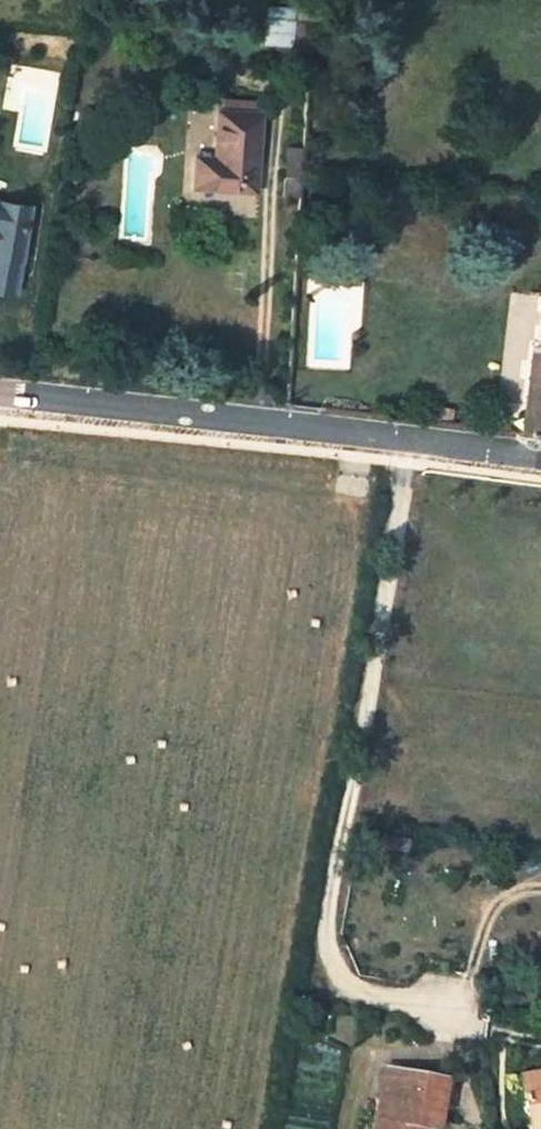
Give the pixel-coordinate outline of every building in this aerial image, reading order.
[(292,49),(295,19),(263,16),(261,47),(292,49)] [(221,110),(253,112),(254,99),(222,99),(221,110)] [(260,113),(253,112),(221,110),(218,110),(215,157),(195,156),(194,187),(256,190),(260,113)] [(283,179),(300,180),(301,176),(302,146),(285,145),(283,179)] [(299,198),(300,180),(283,179),(282,197),(299,198)] [(13,293),(28,205),(0,200),(0,291),(13,293)] [(540,435),(540,318),(538,345),(528,434),(540,435)] [(522,433),(528,434),(538,345),(532,344),(522,433)] [(372,858),(358,857),(357,872),(370,873),(372,858)] [(318,1012),(307,1011),(306,1021),(316,1023),(318,1012)] [(386,1128),(435,1128),(446,1081),(388,1070),(382,1097),(392,1100),(386,1128)] [(540,1121),(540,1073),(519,1076),(526,1123),(540,1121)] [(392,1100),(382,1097),(374,1128),(386,1128),(392,1100)] [(526,1123),(526,1128),(540,1128),(540,1121),(526,1123)]
